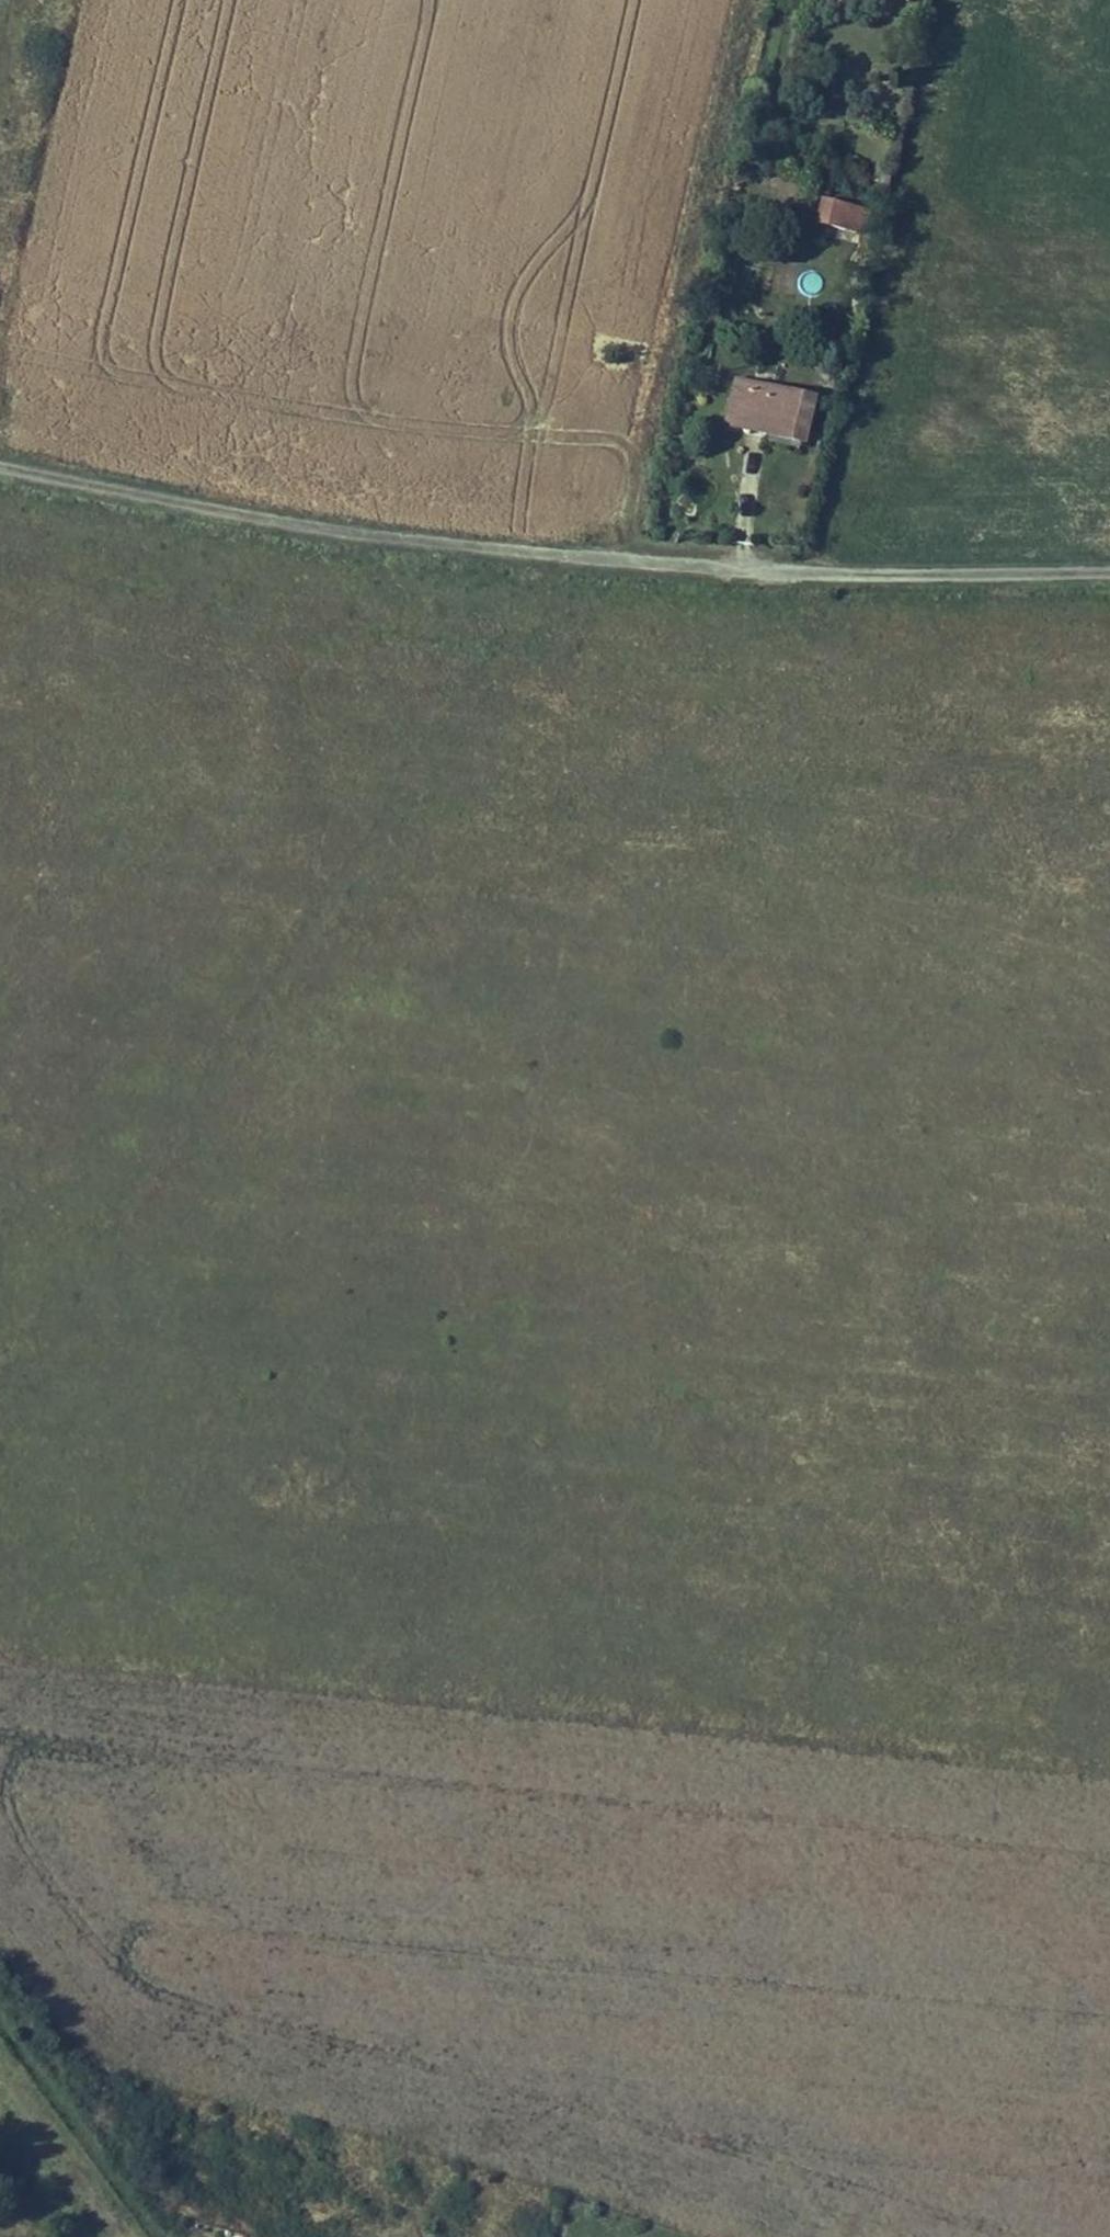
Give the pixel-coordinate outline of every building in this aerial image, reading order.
[(865,208),(824,198),(819,220),(860,230),(865,208)] [(800,450),(810,404),(736,389),(727,434),(800,450)]
